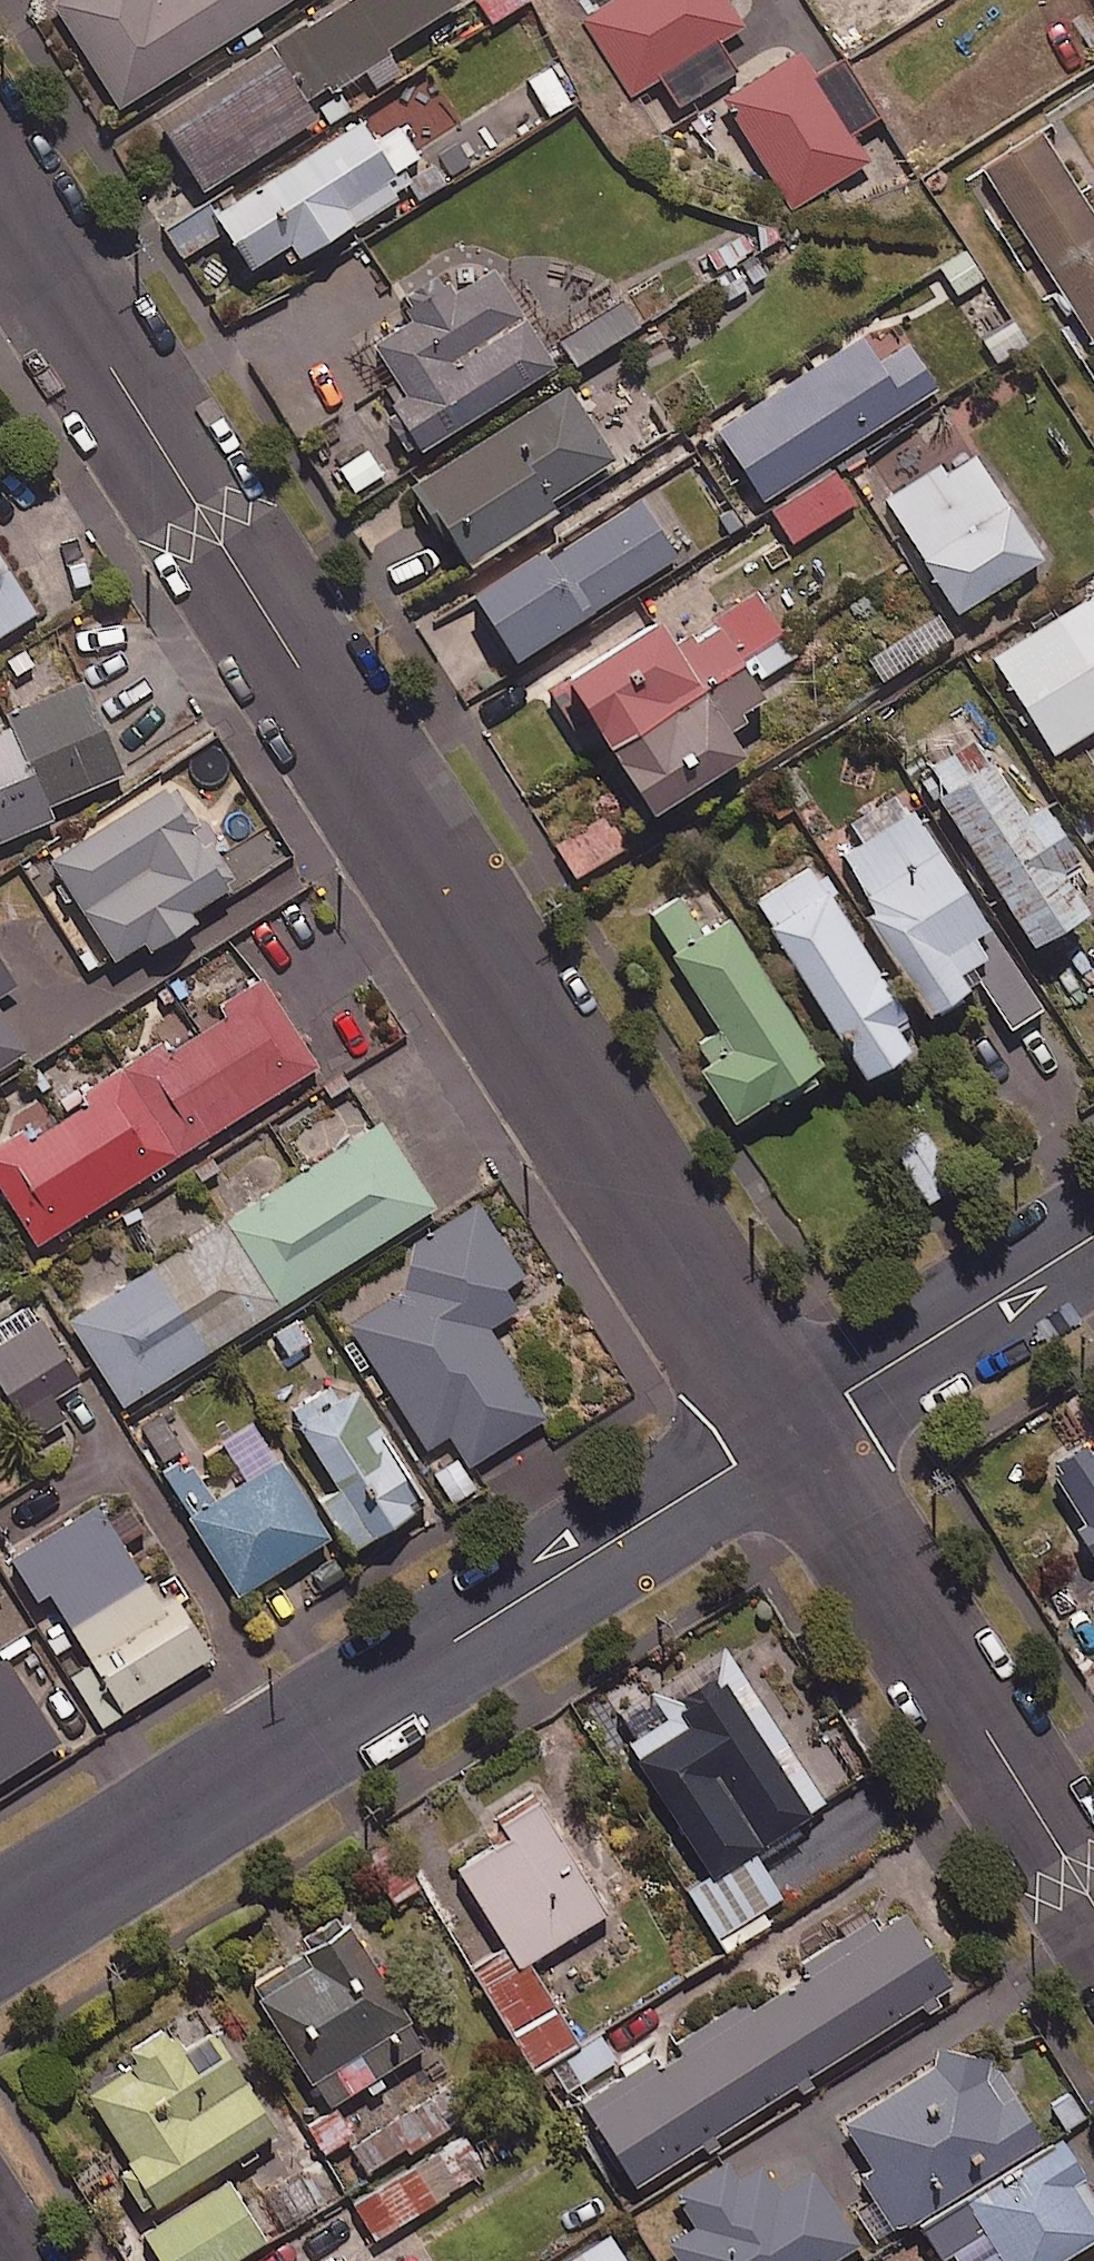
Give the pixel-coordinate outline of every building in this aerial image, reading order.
[(48,2),(117,110),(290,0),(51,0),(48,2)] [(310,102),(366,68),(378,88),(400,74),(385,49),(459,3),(457,0),(346,0),(274,44),(310,102)] [(728,0),(618,0),(586,20),(633,96),(664,76),(682,105),(737,71),(719,42),(744,26),(728,0)] [(316,119),(269,45),(155,118),(201,191),(316,119)] [(815,79),(799,53),(726,97),(794,208),(870,162),(852,133),(879,116),(845,60),(815,79)] [(375,144),(361,122),(216,213),(250,268),(290,244),(299,259),(400,195),(388,176),(418,157),(400,128),(375,144)] [(1042,133),(981,172),(1025,239),(1093,347),(1093,214),(1042,133)] [(716,278),(755,252),(740,229),(701,256),(716,278)] [(755,252),(716,278),(732,301),(771,275),(755,252)] [(400,391),(386,399),(419,452),(556,368),(492,264),(455,286),(446,272),(406,297),(412,306),(365,335),(400,391)] [(638,326),(623,303),(559,345),(573,368),(638,326)] [(879,364),(861,336),(717,429),(763,500),(936,388),(908,345),(879,364)] [(617,459),(570,385),(414,485),(467,567),(555,511),(550,502),(617,459)] [(945,474),(939,465),(885,501),(959,613),(1043,558),(974,454),(945,474)] [(855,502),(834,469),(772,510),(793,543),(855,502)] [(678,556),(642,501),(551,560),(546,551),(475,597),(516,661),(678,556)] [(0,556),(0,635),(36,612),(0,556)] [(992,659),(1052,756),(1093,729),(1093,595),(992,659)] [(796,655),(761,599),(679,651),(660,621),(549,691),(572,729),(588,719),(650,818),(746,757),(727,728),(766,703),(753,682),(796,655)] [(952,635),(938,614),(866,662),(880,683),(952,635)] [(12,727),(48,807),(123,774),(83,682),(8,715),(12,727)] [(12,727),(0,732),(0,842),(53,819),(48,807),(12,727)] [(1028,818),(973,737),(917,775),(1035,949),(1090,912),(1065,875),(1082,863),(1044,807),(1028,818)] [(40,867),(104,965),(141,941),(149,952),(195,922),(190,914),(239,882),(172,780),(40,867)] [(1043,1009),(983,921),(914,811),(841,858),(876,913),(870,917),(932,1016),(981,985),(1012,1030),(1043,1009)] [(902,1031),(912,1025),(812,866),(755,902),(867,1080),(914,1051),(902,1031)] [(708,1062),(700,1067),(735,1123),(823,1068),(730,920),(705,936),(682,900),(651,919),(721,1029),(697,1044),(708,1062)] [(0,962),(0,997),(16,988),(0,962)] [(126,1069),(180,1154),(318,1067),(264,981),(221,1008),(226,1017),(173,1050),(168,1043),(126,1069)] [(27,1052),(0,1009),(0,1069),(27,1052)] [(126,1069),(87,1094),(93,1104),(33,1142),(25,1130),(0,1146),(0,1188),(37,1245),(180,1154),(126,1069)] [(225,1224),(278,1308),(435,1207),(382,1123),(225,1224)] [(960,1183),(922,1128),(892,1148),(930,1204),(960,1183)] [(524,1277),(480,1206),(409,1249),(414,1257),(334,1307),(455,1501),(480,1485),(468,1467),(545,1419),(488,1328),(517,1311),(504,1289),(524,1277)] [(278,1308),(225,1224),(71,1323),(125,1406),(278,1308)] [(33,1306),(0,1327),(0,1383),(35,1439),(65,1421),(53,1401),(81,1384),(33,1306)] [(358,1391),(340,1402),(332,1388),(289,1412),(299,1429),(335,1492),(321,1500),(351,1551),(425,1508),(358,1391)] [(1093,1544),(1093,1445),(1090,1439),(1044,1470),(1064,1499),(1093,1544)] [(281,1462),(218,1501),(190,1457),(162,1475),(194,1526),(239,1596),(329,1539),(281,1462)] [(161,1608),(96,1506),(9,1562),(79,1673),(72,1678),(102,1726),(212,1656),(175,1599),(161,1608)] [(710,1885),(756,1856),(755,1855),(839,1802),(740,1647),(658,1699),(671,1718),(623,1748),(705,1877),(710,1885)] [(4,1660),(0,1662),(0,1781),(58,1744),(4,1660)] [(521,1967),(527,1963),(609,1911),(548,1816),(539,1802),(498,1828),(507,1842),(461,1872),(509,1948),(521,1967)] [(395,1838),(363,1859),(395,1907),(426,1887),(395,1838)] [(710,1885),(705,1877),(685,1889),(725,1952),(768,1925),(759,1912),(782,1897),(756,1856),(710,1885)] [(620,2065),(628,2078),(583,2107),(637,2190),(702,2148),(707,2156),(723,2145),(718,2138),(794,2088),(800,2096),(817,2085),(812,2077),(918,2008),(923,2016),(945,2002),(939,1994),(952,1986),(905,1914),(882,1930),(874,1918),(800,1966),(807,1978),(752,2014),(744,2003),(652,2062),(643,2050),(620,2065)] [(426,2048),(352,1928),(252,1989),(326,2109),(426,2048)] [(521,1967),(509,1948),(475,1969),(514,2033),(555,2009),(527,1963),(521,1967)] [(555,2009),(514,2033),(536,2070),(577,2045),(555,2009)] [(276,2133),(212,2032),(181,2052),(165,2027),(134,2046),(143,2060),(88,2095),(159,2207),(276,2133)] [(581,2052),(551,2070),(565,2092),(616,2062),(602,2039),(581,2052)] [(844,2123),(872,2170),(855,2179),(869,2203),(861,2207),(877,2236),(1041,2142),(984,2042),(844,2123)] [(435,2099),(352,2151),(371,2181),(454,2129),(435,2099)] [(485,2171),(464,2137),(354,2204),(376,2239),(485,2171)] [(1060,2143),(925,2229),(943,2258),(985,2231),(1004,2260),(1062,2260),(1093,2241),(1093,2196),(1060,2143)] [(764,2165),(731,2186),(720,2169),(678,2196),(699,2230),(667,2249),(675,2260),(839,2260),(862,2247),(816,2173),(782,2194),(764,2165)] [(228,2183),(129,2247),(138,2260),(234,2260),(265,2241),(228,2183)] [(611,2236),(570,2260),(626,2260),(611,2236)]
